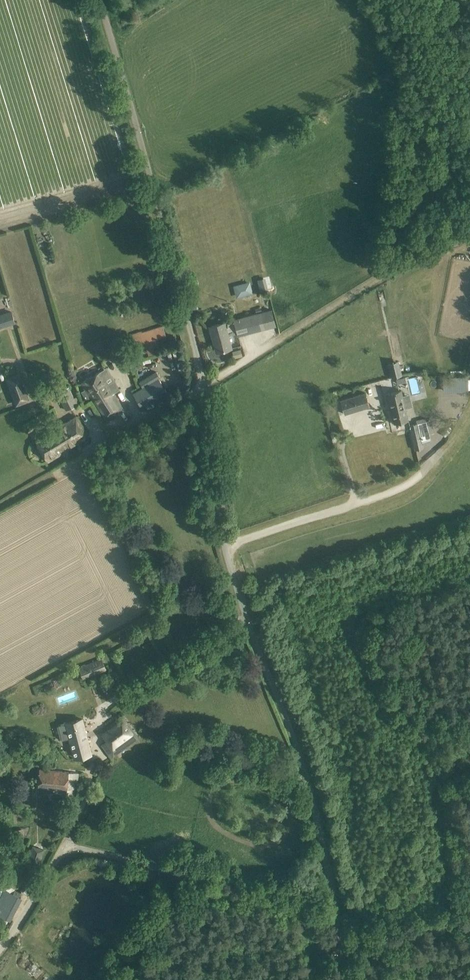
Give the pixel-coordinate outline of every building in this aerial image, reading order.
[(250,280),(234,285),(237,297),(254,292),(250,280)] [(272,310),(257,314),(258,319),(261,329),(276,325),(272,310)] [(14,323),(11,312),(0,315),(0,327),(14,323)] [(261,329),(258,319),(257,314),(234,320),(234,321),(226,323),(226,322),(210,326),(213,339),(215,339),(218,351),(231,348),(227,333),(237,331),(238,335),(261,329)] [(142,330),(132,333),(136,345),(166,336),(163,325),(142,331),(142,330)] [(100,342),(93,346),(97,352),(104,348),(100,342)] [(234,357),(242,355),(241,349),(233,351),(234,357)] [(398,360),(388,363),(391,377),(402,375),(398,360)] [(125,410),(120,402),(101,371),(81,383),(90,397),(92,396),(107,421),(125,410)] [(156,371),(139,381),(143,387),(160,377),(156,371)] [(31,400),(21,372),(6,378),(16,406),(31,400)] [(468,375),(443,377),(444,392),(469,390),(468,375)] [(168,393),(159,378),(134,393),(142,408),(168,393)] [(66,410),(77,405),(70,390),(59,395),(66,410)] [(401,390),(395,391),(386,394),(389,409),(391,409),(394,423),(408,420),(401,390)] [(369,404),(366,395),(341,402),(344,414),(358,410),(357,407),(369,404)] [(90,437),(76,415),(35,440),(48,462),(90,437)] [(423,448),(418,423),(409,425),(415,450),(423,448)] [(106,669),(102,659),(80,668),(83,676),(92,672),(93,675),(106,669)] [(123,715),(107,726),(109,729),(102,734),(107,741),(102,744),(111,757),(119,752),(139,737),(123,715)] [(91,754),(82,719),(59,725),(62,739),(70,737),(76,758),(91,754)] [(78,773),(68,772),(40,769),(38,787),(67,790),(66,799),(72,800),(73,795),(76,795),(78,773)] [(30,800),(31,790),(12,789),(11,799),(30,800)] [(45,850),(35,847),(33,846),(28,860),(40,864),(45,850)] [(21,893),(15,890),(13,893),(4,889),(2,892),(0,891),(0,916),(1,915),(9,919),(21,897),(19,897),(21,893)]
